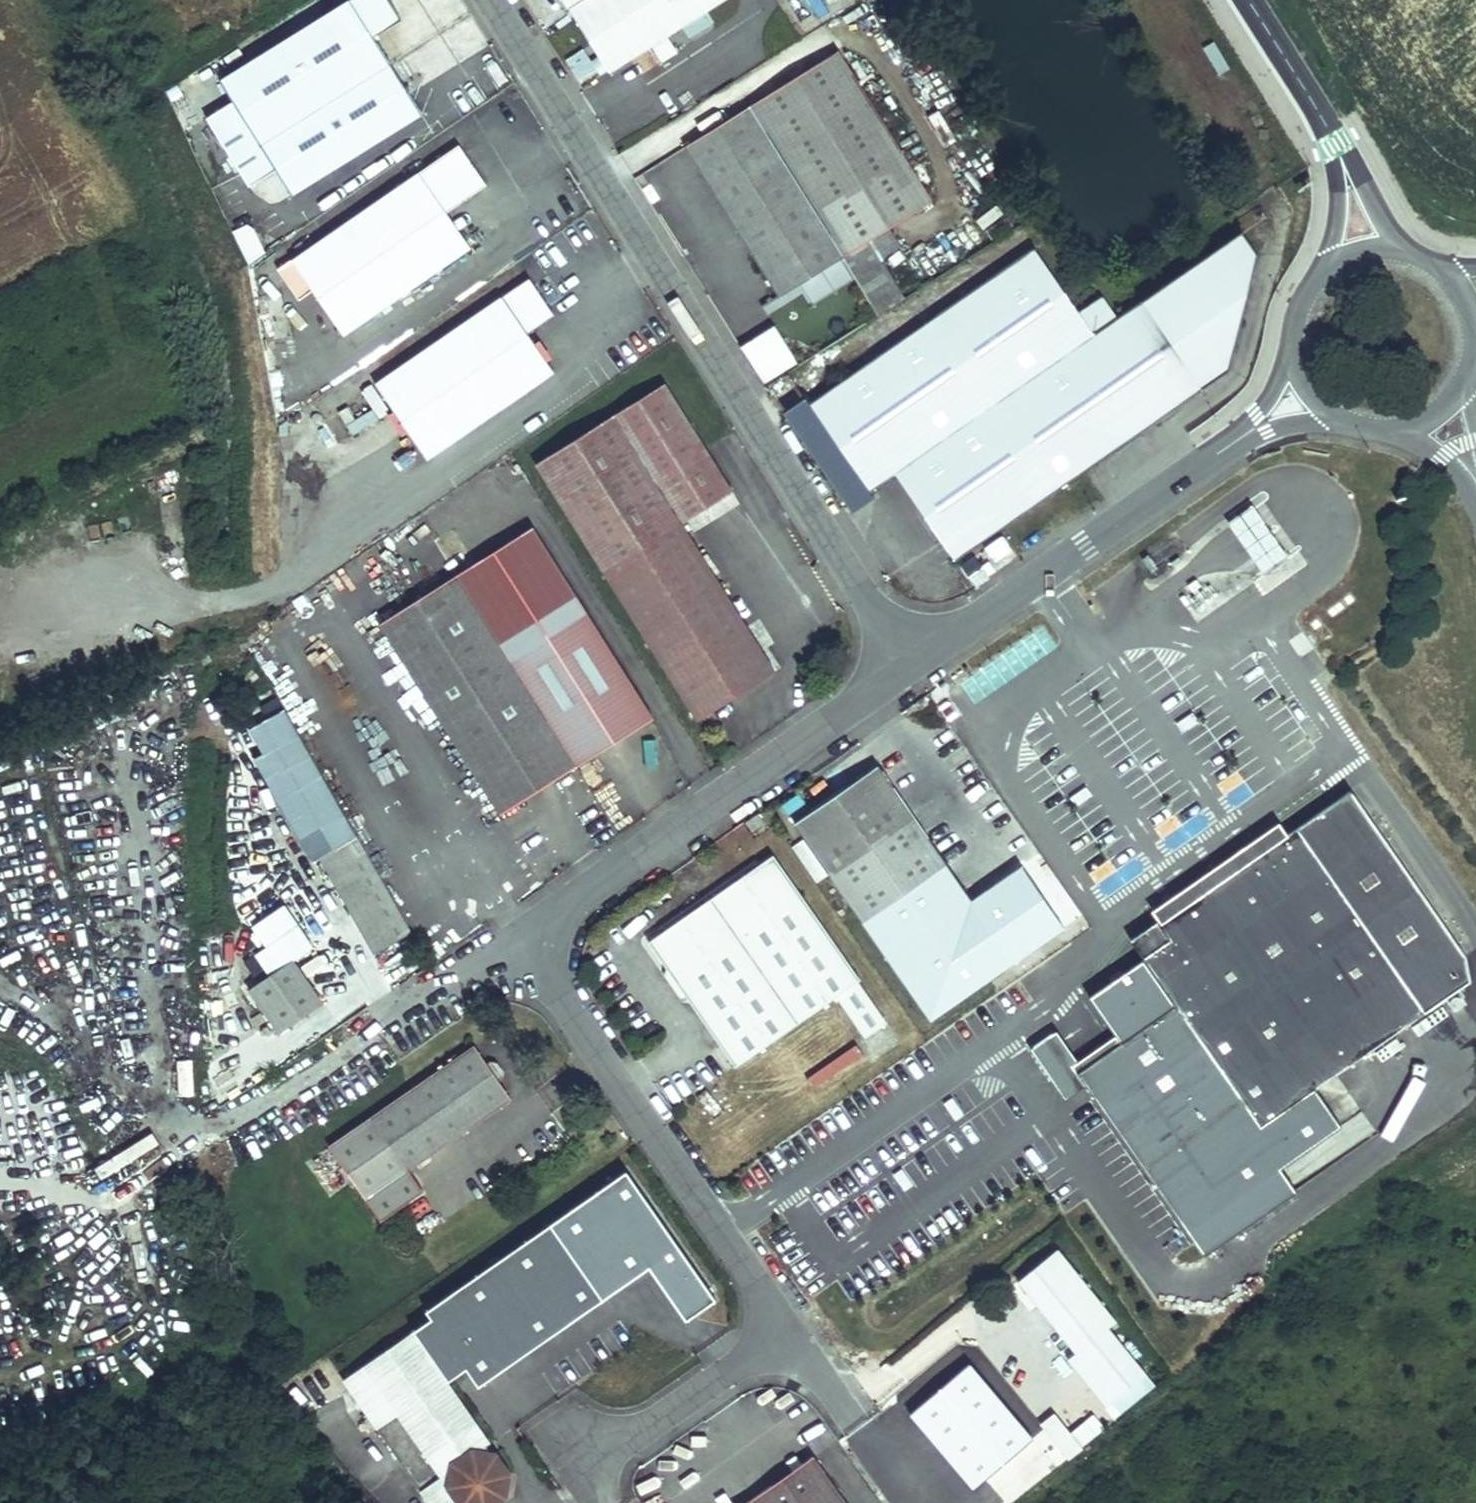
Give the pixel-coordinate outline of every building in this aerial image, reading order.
[(390,0),(349,0),(220,80),(234,101),(207,118),(249,186),(276,169),(292,195),(422,114),(374,36),(393,25),(396,10),(390,0)] [(569,8),(582,0),(564,0),(569,8)] [(569,8),(599,56),(608,70),(609,72),(651,45),(662,62),(678,52),(667,36),(723,0),(582,0),(569,8)] [(830,12),(821,0),(806,0),(820,19),(830,12)] [(402,19),(396,10),(393,25),(402,19)] [(596,69),(591,61),(584,49),(566,60),(579,80),(596,69)] [(839,50),(751,105),(845,255),(933,200),(839,50)] [(608,70),(599,56),(591,61),(596,69),(600,75),(608,70)] [(845,255),(751,105),(685,147),(779,297),(845,255)] [(487,185),(459,144),(292,259),(344,335),(471,248),(447,212),(487,185)] [(641,180),(673,225),(715,195),(682,150),(641,180)] [(248,225),(233,232),(249,264),(266,253),(253,228),(248,225)] [(805,397),(784,412),(853,512),(875,497),(870,491),(895,474),(955,560),(1229,369),(1258,255),(1242,231),(1118,318),(1102,295),(1079,312),(1034,247),(810,403),(805,397)] [(882,258),(901,248),(894,235),(846,261),(876,317),(906,301),(882,258)] [(546,321),(549,306),(529,278),(375,383),(427,459),(554,371),(528,333),(546,321)] [(555,315),(549,306),(546,321),(555,315)] [(768,388),(801,367),(774,325),(741,346),(768,388)] [(665,383),(537,464),(697,720),(775,671),(682,523),(732,491),(665,383)] [(363,393),(377,417),(387,411),(373,387),(363,393)] [(288,420),(279,426),(279,435),(288,435),(288,420)] [(1288,557),(1254,508),(1233,523),(1267,572),(1288,557)] [(533,527),(456,575),(576,767),(653,718),(533,527)] [(987,577),(974,557),(961,565),(975,586),(987,577)] [(456,575),(379,623),(500,815),(576,767),(456,575)] [(880,767),(797,823),(930,1018),(1064,928),(1022,866),(970,901),(880,767)] [(1143,958),(1122,973),(1281,1203),(1297,1192),(1281,1168),(1341,1126),(1316,1089),(1470,982),(1465,954),(1350,789),(1159,921),(1158,920),(1130,939),(1143,958)] [(746,823),(753,832),(765,823),(758,813),(746,823)] [(1279,822),(1151,910),(1159,921),(1287,833),(1279,822)] [(337,889),(362,875),(353,860),(366,852),(356,834),(318,855),(337,889)] [(860,980),(773,855),(648,942),(688,999),(735,1067),(836,996),(865,1037),(886,1023),(857,981),(860,980)] [(362,875),(337,889),(346,905),(371,891),(362,875)] [(398,939),(371,891),(346,905),(374,953),(398,939)] [(270,975),(250,989),(280,1032),(322,1003),(293,961),(313,947),(284,904),(253,926),(267,947),(256,955),(270,975)] [(680,997),(688,999),(666,968),(665,975),(680,997)] [(1281,1203),(1122,973),(1088,996),(1120,1043),(1083,1068),(1077,1072),(1204,1256),(1281,1203)] [(1083,1068),(1078,1061),(1056,1030),(1029,1048),(1065,1100),(1086,1085),(1077,1072),(1083,1068)] [(1120,1043),(1115,1035),(1078,1061),(1083,1068),(1120,1043)] [(475,1045),(329,1145),(380,1221),(424,1191),(409,1170),(512,1099),(499,1081),(487,1063),(475,1045)] [(192,1062),(177,1061),(176,1097),(191,1097),(192,1062)] [(490,1061),(487,1063),(499,1081),(502,1079),(504,1071),(497,1062),(490,1061)] [(953,1098),(944,1104),(955,1120),(964,1114),(953,1098)] [(902,1169),(893,1175),(905,1191),(913,1185),(902,1169)] [(615,1172),(551,1216),(594,1279),(658,1234),(615,1172)] [(343,1380),(429,1502),(490,1502),(502,1495),(506,1474),(492,1455),(486,1446),(491,1443),(448,1381),(466,1368),(479,1385),(603,1299),(551,1223),(427,1310),(432,1318),(343,1380)] [(1116,1321),(1058,1249),(1018,1281),(1076,1352),(1068,1359),(1115,1417),(1155,1385),(1108,1327),(1116,1321)] [(975,1493),(1035,1440),(970,1367),(910,1419),(975,1493)] [(1055,1415),(1042,1426),(1070,1461),(1083,1450),(1080,1447),(1095,1435),(1085,1423),(1070,1435),(1055,1415)] [(492,1455),(506,1474),(502,1495),(490,1502),(501,1502),(508,1498),(512,1473),(497,1452),(492,1455)] [(746,1502),(847,1502),(813,1455),(746,1502)] [(786,1462),(792,1470),(802,1463),(796,1455),(786,1462)]
